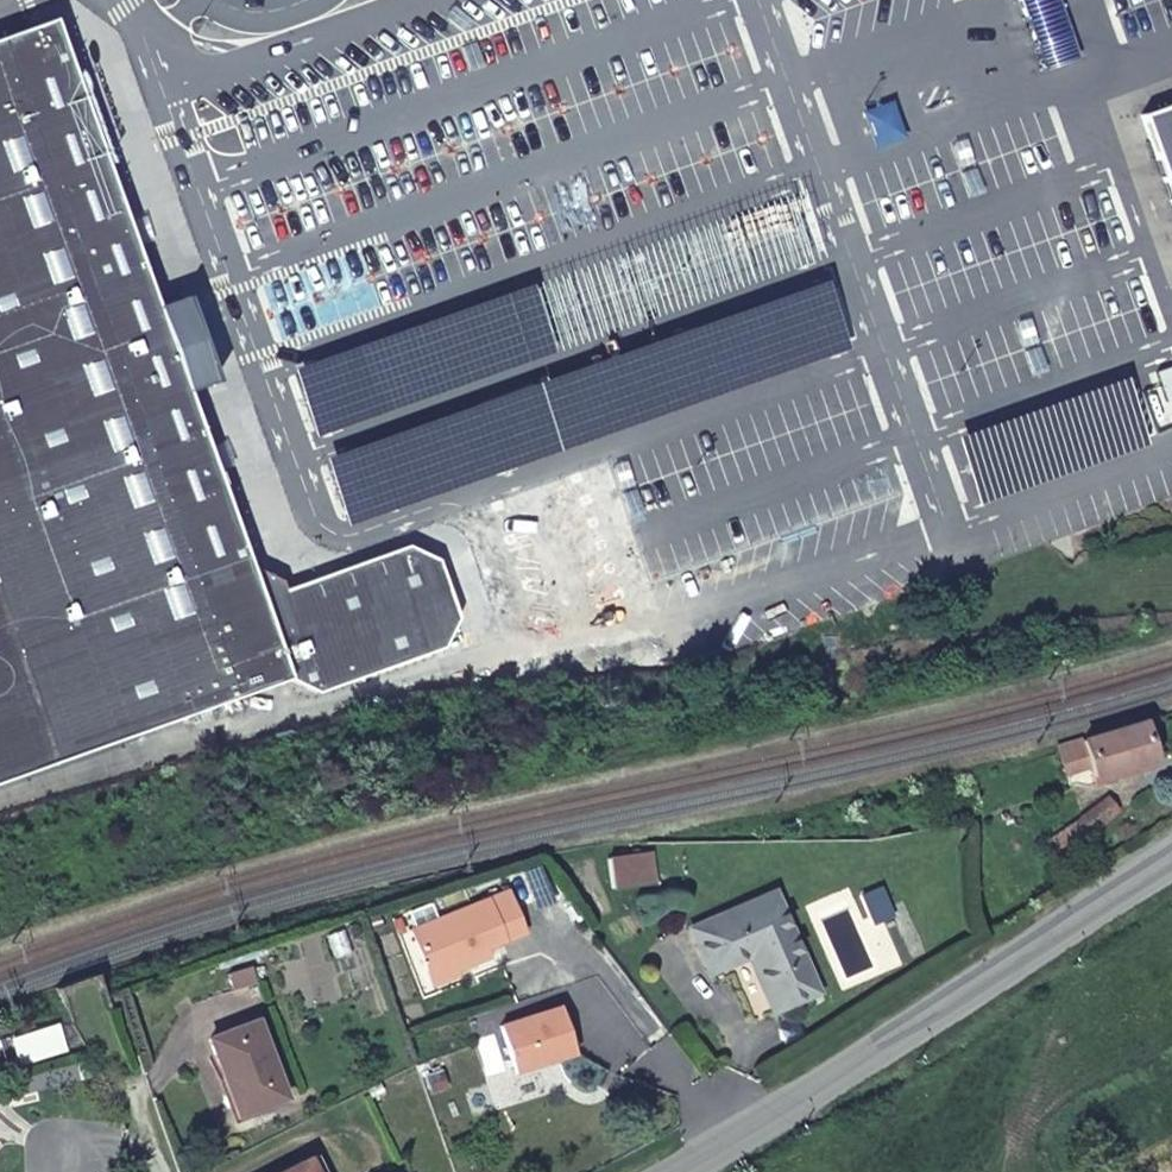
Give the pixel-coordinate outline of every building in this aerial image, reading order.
[(1049,73),(1086,61),(1066,0),(1025,0),(1049,73)] [(445,15),(466,31),(473,20),(452,5),(445,15)] [(46,757),(288,670),(319,684),(441,640),(456,610),(453,603),(435,553),(404,537),(390,542),(281,581),(278,572),(267,567),(255,561),(249,564),(184,383),(198,379),(212,373),(182,288),(168,293),(153,297),(113,183),(51,9),(0,28),(0,773),(9,770),(46,757)] [(1171,221),(1171,92),(1132,106),(1171,221)] [(389,248),(377,253),(392,296),(405,291),(389,248)] [(560,282),(549,287),(565,330),(576,326),(560,282)] [(1033,369),(1044,364),(1029,322),(1018,327),(1033,369)] [(442,323),(430,327),(444,369),(457,364),(442,323)] [(590,372),(577,377),(593,420),(606,415),(590,372)] [(1094,779),(1153,758),(1140,718),(1072,741),(1074,750),(1060,755),(1067,776),(1090,768),(1094,779)] [(1056,746),(1060,755),(1074,750),(1072,741),(1056,746)] [(1070,787),(1094,779),(1090,768),(1067,776),(1070,787)] [(1038,851),(1054,866),(1082,840),(1066,824),(1038,851)] [(505,890),(410,930),(427,971),(451,961),(454,969),(473,961),(470,953),(483,948),(522,931),(505,890)] [(773,1008),(818,988),(775,890),(690,927),(709,970),(749,953),(773,1008)] [(470,953),(473,961),(487,956),(483,948),(470,953)] [(451,961),(427,971),(432,985),(456,975),(454,969),(451,961)] [(570,1056),(554,1009),(495,1028),(511,1076),(570,1056)] [(237,1116),(280,1100),(252,1026),(205,1042),(221,1082),(224,1081),(237,1116)] [(233,1118),(237,1116),(224,1081),(221,1082),(233,1118)] [(312,1158),(283,1171),(319,1171),(312,1158)]
